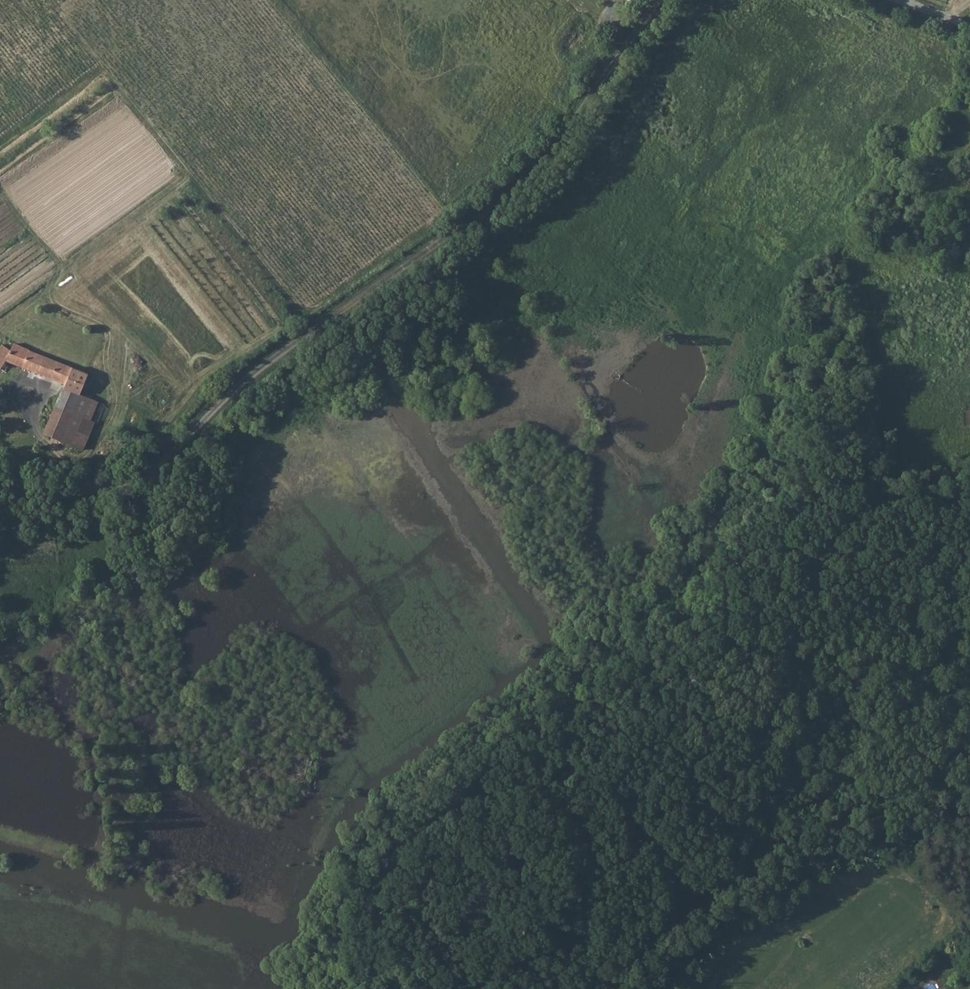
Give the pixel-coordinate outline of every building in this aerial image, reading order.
[(31,349),(16,342),(12,349),(2,344),(0,347),(0,367),(1,368),(7,360),(82,391),(89,375),(30,351),(31,349)] [(80,395),(63,387),(55,405),(71,413),(80,395)] [(88,398),(80,395),(71,413),(70,416),(79,420),(88,398)] [(63,430),(70,416),(71,413),(55,405),(46,423),(63,430)]
